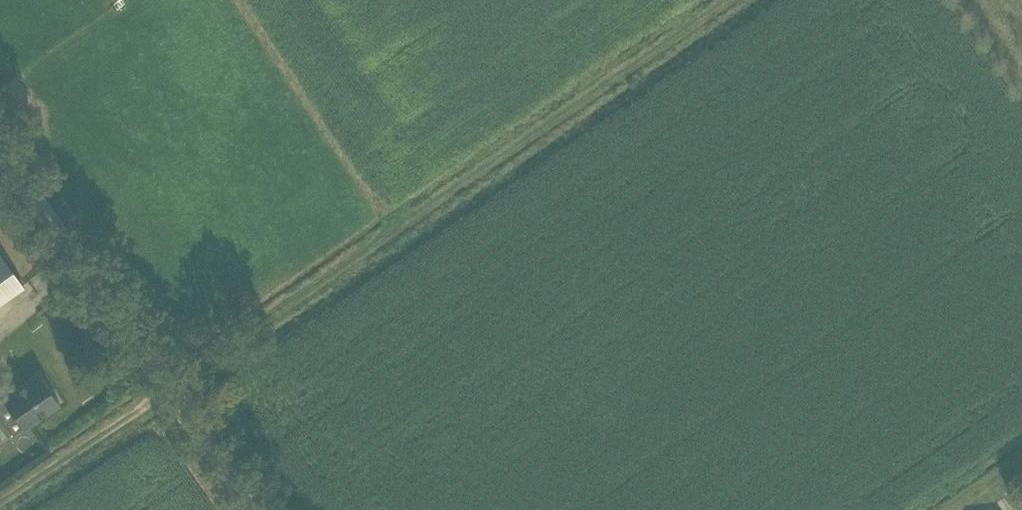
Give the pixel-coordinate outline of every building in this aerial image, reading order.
[(23,285),(0,253),(0,301),(23,285)] [(0,399),(0,427),(8,437),(22,427),(23,428),(59,403),(38,372),(1,398),(0,399)]
